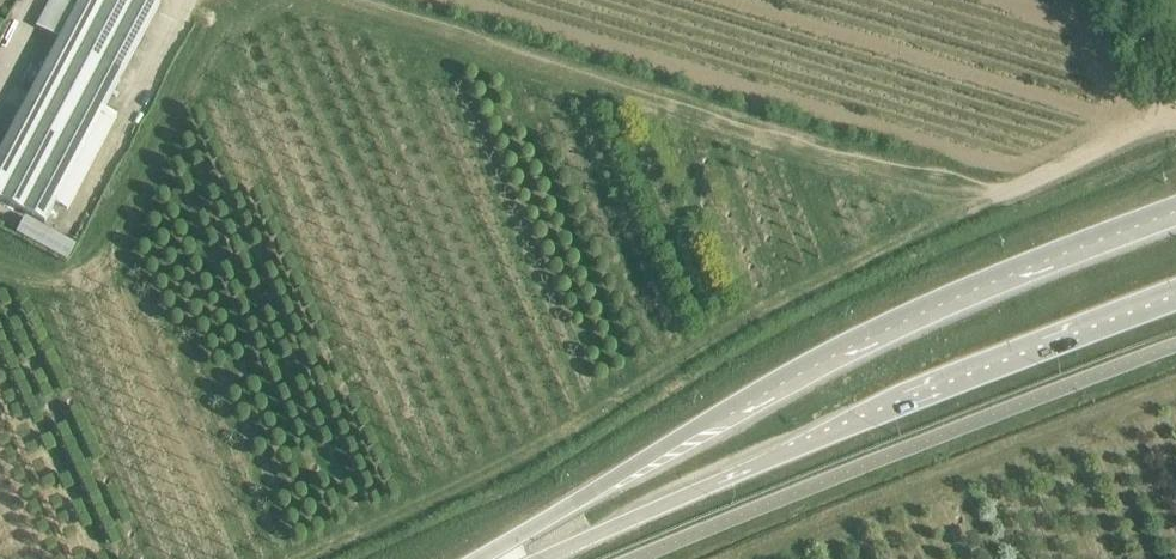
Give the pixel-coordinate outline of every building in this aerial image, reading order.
[(37,29),(58,40),(0,151),(0,200),(45,223),(56,202),(70,209),(118,115),(105,108),(160,3),(154,0),(52,0),(37,29)]
